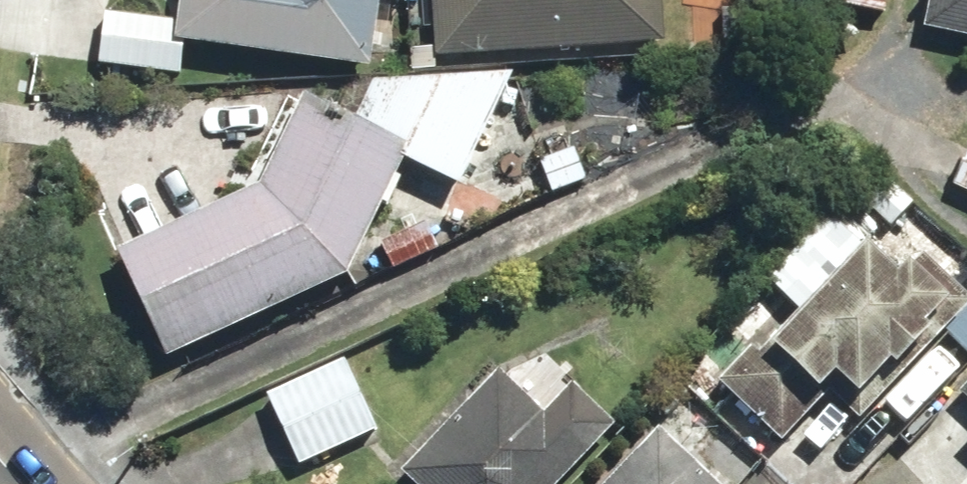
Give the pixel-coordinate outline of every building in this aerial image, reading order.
[(373,0),(172,0),(170,23),(101,16),(95,77),(173,84),(176,54),(367,72),(373,0)] [(429,60),(669,49),(667,0),(426,0),(429,60)] [(797,10),(885,23),(888,0),(799,0),(797,10)] [(927,35),(966,41),(966,0),(933,0),(927,35)] [(654,57),(577,62),(580,106),(657,101),(654,57)] [(505,83),(368,88),(349,131),(291,105),(254,189),(106,259),(157,367),(339,282),(393,168),(451,196),(505,83)] [(570,129),(523,148),(547,207),(594,188),(570,129)] [(945,188),(966,199),(966,145),(945,188)] [(431,217),(371,243),(387,279),(447,253),(431,217)] [(855,254),(756,355),(806,403),(829,379),(866,415),(966,310),(966,307),(917,258),(889,287),(855,254)] [(346,360),(254,407),(291,480),(383,432),(346,360)] [(609,436),(571,397),(581,388),(559,365),(539,385),(515,360),(393,481),(395,483),(561,483),(609,436)] [(951,390),(966,408),(966,375),(951,390)] [(654,434),(606,483),(706,483),(654,434)]
